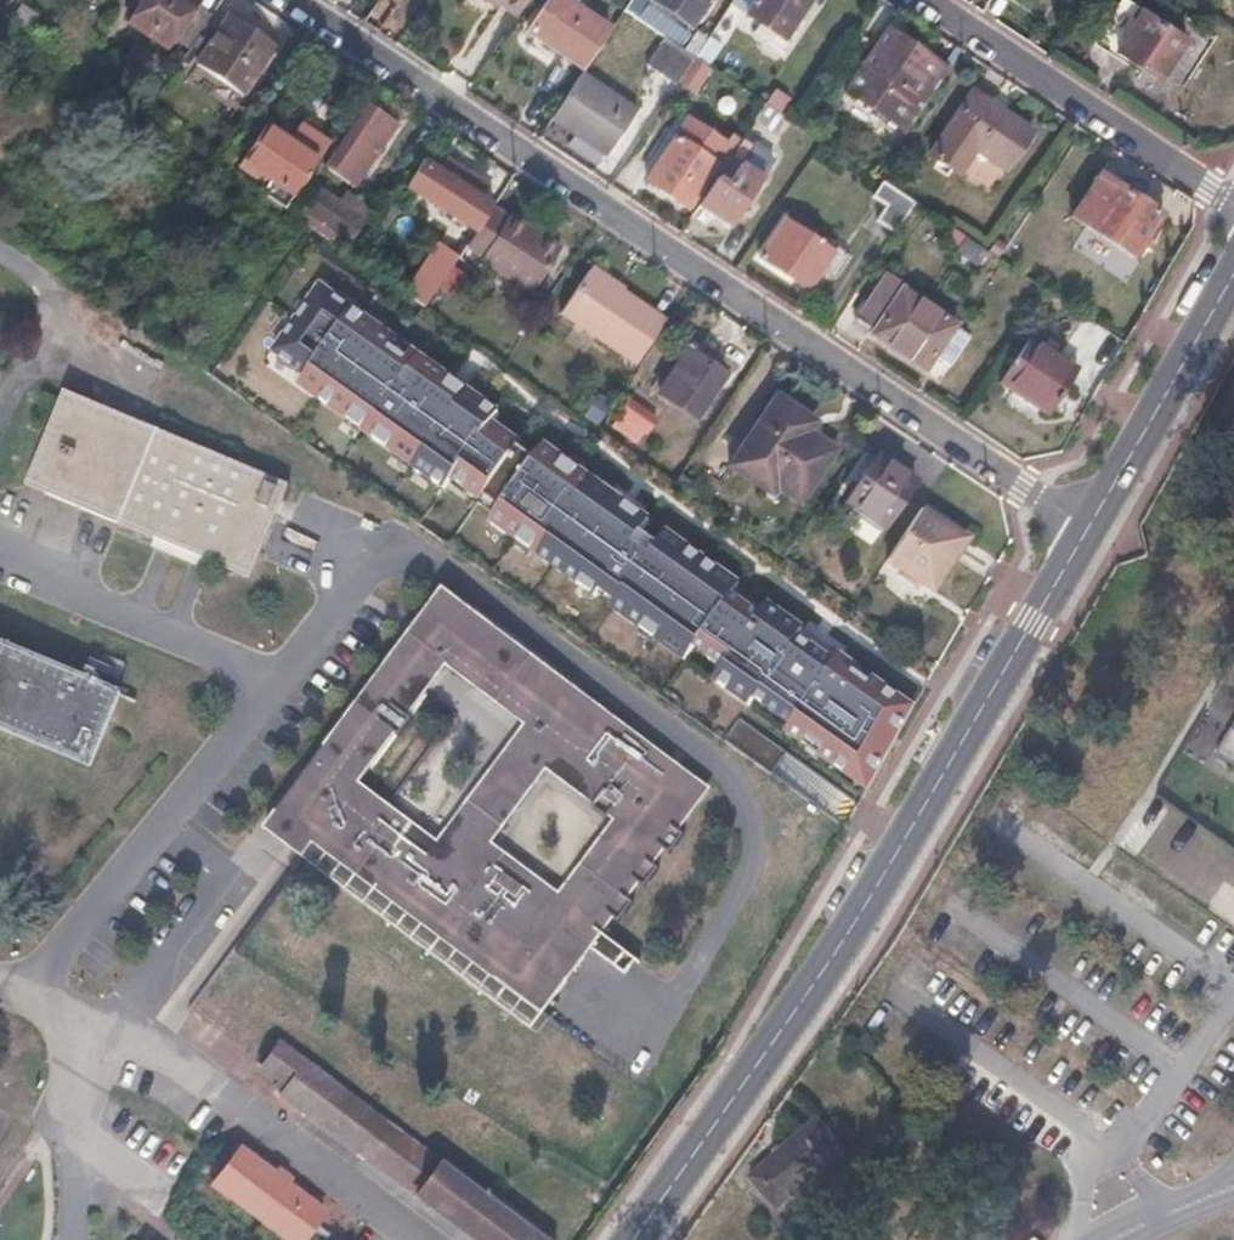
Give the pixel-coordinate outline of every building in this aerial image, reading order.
[(143,0),(130,20),(171,46),(198,6),(189,0),(143,0)] [(386,0),(378,0),(364,20),(377,29),(393,5),(386,0)] [(504,3),(520,14),(529,0),(500,0),(504,3)] [(567,0),(552,0),(532,30),(584,66),(609,29),(567,0)] [(625,9),(668,38),(697,57),(710,38),(700,32),(694,41),(683,34),(685,31),(649,7),(654,0),(631,0),(625,9)] [(649,7),(685,31),(690,22),(657,0),(654,0),(649,7)] [(690,22),(695,25),(712,0),(657,0),(690,22)] [(732,5),(747,15),(757,0),(735,0),(732,5)] [(747,15),(760,23),(756,29),(789,51),(795,42),(788,38),(813,1),(812,0),(757,0),(747,15)] [(1143,9),(1129,0),(1124,0),(1101,35),(1118,47),(1143,9)] [(39,13),(24,3),(16,14),(31,24),(39,13)] [(211,15),(198,6),(171,46),(184,55),(211,15)] [(1185,35),(1143,9),(1118,47),(1161,74),(1185,35)] [(274,44),(230,15),(197,64),(242,93),(274,44)] [(862,59),(867,63),(848,90),(910,133),(953,69),(891,28),(873,54),(868,51),(862,59)] [(712,36),(710,38),(697,57),(708,65),(723,43),(712,36)] [(697,57),(668,38),(650,66),(679,85),(681,82),(697,57)] [(754,74),(763,62),(737,42),(728,53),(754,74)] [(708,65),(697,57),(681,82),(695,90),(711,66),(708,65)] [(638,110),(583,74),(554,117),(609,153),(638,110)] [(1035,134),(975,94),(934,156),(962,175),(978,151),(1009,173),(1035,134)] [(325,165),(356,188),(400,125),(367,102),(325,165)] [(787,117),(768,105),(763,113),(781,125),(787,117)] [(300,119),(288,136),(316,155),(327,138),(300,119)] [(288,136),(268,123),(240,165),(256,176),(261,169),(294,192),(317,155),(316,155),(288,136)] [(689,145),(678,138),(648,183),(689,209),(718,164),(701,153),(705,147),(693,139),(689,145)] [(239,154),(228,146),(218,159),(229,168),(239,154)] [(427,157),(411,146),(398,166),(414,177),(427,157)] [(738,151),(730,146),(722,158),(730,163),(734,157),(738,151)] [(734,157),(730,163),(702,206),(734,227),(765,179),(734,157)] [(504,196),(450,160),(426,197),(471,227),(481,212),(489,217),(497,206),(504,196)] [(1165,214),(1102,173),(1075,215),(1137,256),(1165,214)] [(875,175),(864,190),(878,199),(868,214),(887,227),(907,197),(880,178),(875,175)] [(367,220),(316,189),(303,210),(353,240),(367,220)] [(472,243),(487,254),(484,258),(535,292),(565,248),(514,213),(512,217),(497,206),(489,217),(479,232),(472,243)] [(489,217),(481,212),(471,227),(479,232),(489,217)] [(823,242),(789,219),(761,259),(811,291),(838,252),(834,250),(838,241),(828,235),(823,242)] [(1085,228),(1072,246),(1121,280),(1133,263),(1085,228)] [(988,252),(967,238),(958,251),(978,265),(988,252)] [(449,260),(432,248),(421,265),(438,276),(449,260)] [(641,300),(592,268),(564,311),(612,343),(641,300)] [(890,273),(859,320),(877,332),(874,335),(906,357),(909,353),(930,368),(958,325),(905,288),(907,285),(890,273)] [(790,732),(871,790),(918,708),(844,656),(838,663),(801,637),(807,630),(771,604),(766,612),(737,592),(743,584),(668,532),(660,544),(644,533),(653,521),(548,446),(538,460),(521,448),(524,444),(495,424),(502,414),(324,288),(278,354),(310,378),(303,388),(448,490),(455,480),(484,501),(487,497),(504,509),(494,522),(599,597),(604,590),(620,601),(615,608),(689,660),(698,647),(727,667),(717,681),(753,706),(758,699),(795,725),(790,732)] [(669,318),(641,300),(612,343),(640,362),(669,318)] [(1079,371),(1031,340),(1002,383),(1050,415),(1079,371)] [(730,376),(699,354),(670,395),(701,416),(730,376)] [(288,486),(64,393),(26,487),(117,526),(154,542),(173,550),(192,559),(210,566),(249,584),(259,560),(288,486)] [(817,421),(779,396),(733,463),(756,479),(760,472),(780,486),(803,502),(838,449),(810,431),(817,421)] [(662,418),(635,399),(620,421),(646,440),(662,418)] [(858,473),(864,476),(849,500),(886,524),(916,479),(872,451),(858,473)] [(760,472),(756,479),(775,492),(780,486),(760,472)] [(966,538),(922,507),(888,559),(934,588),(966,538)] [(534,1028),(545,1015),(394,903),(401,892),(384,880),(377,890),(280,819),(440,600),(664,765),(659,771),(667,777),(672,771),(700,793),(676,827),(680,830),(711,787),(443,590),(265,830),(534,1028)] [(664,765),(440,600),(280,819),(377,890),(384,880),(401,892),(394,903),(545,1015),(571,982),(567,978),(574,969),(579,972),(590,959),(585,955),(592,947),(626,972),(637,958),(603,933),(616,918),(620,921),(634,902),(629,898),(640,883),(645,887),(660,868),(655,864),(665,849),(671,853),(685,834),(680,830),(676,827),(700,793),(672,771),(667,777),(659,771),(664,765)] [(0,646),(0,727),(90,764),(117,694),(0,646)] [(768,765),(779,743),(737,722),(726,744),(768,765)] [(1214,763),(1233,775),(1233,728),(1214,763)] [(286,1093),(284,1096),(371,1160),(396,1126),(282,1041),(264,1065),(284,1080),(279,1087),(286,1093)] [(849,1141),(822,1112),(755,1172),(781,1202),(849,1141)] [(396,1126),(371,1160),(419,1196),(445,1162),(396,1126)] [(229,1193),(291,1239),(304,1239),(326,1212),(242,1147),(214,1184),(228,1195),(229,1193)] [(419,1196),(479,1239),(549,1239),(445,1162),(419,1196)]
